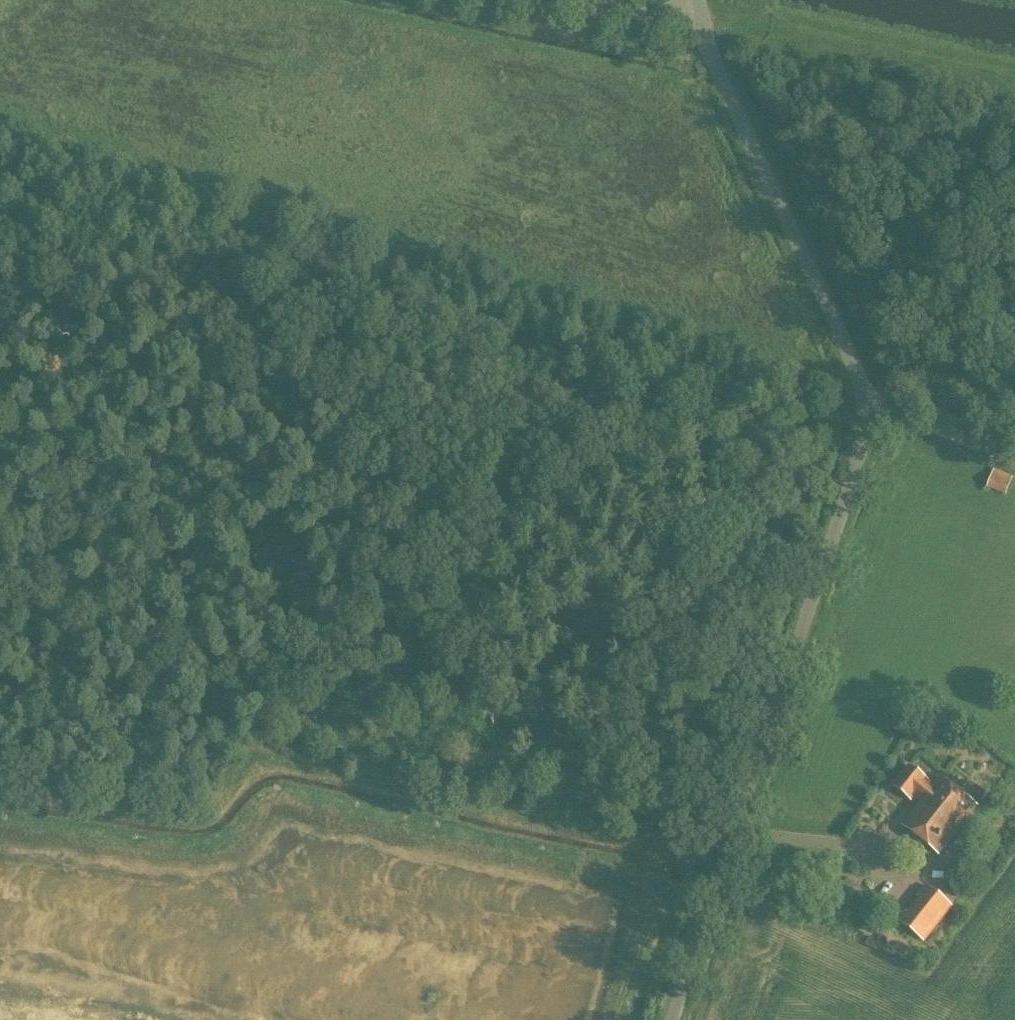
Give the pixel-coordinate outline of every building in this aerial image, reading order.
[(993,472),(988,488),(1008,494),(1013,478),(993,472)] [(940,779),(935,785),(908,766),(892,787),(912,802),(914,799),(920,804),(903,826),(939,854),(975,807),(940,779)] [(924,942),(952,907),(925,885),(916,896),(919,898),(907,913),(904,911),(897,920),(924,942)]
